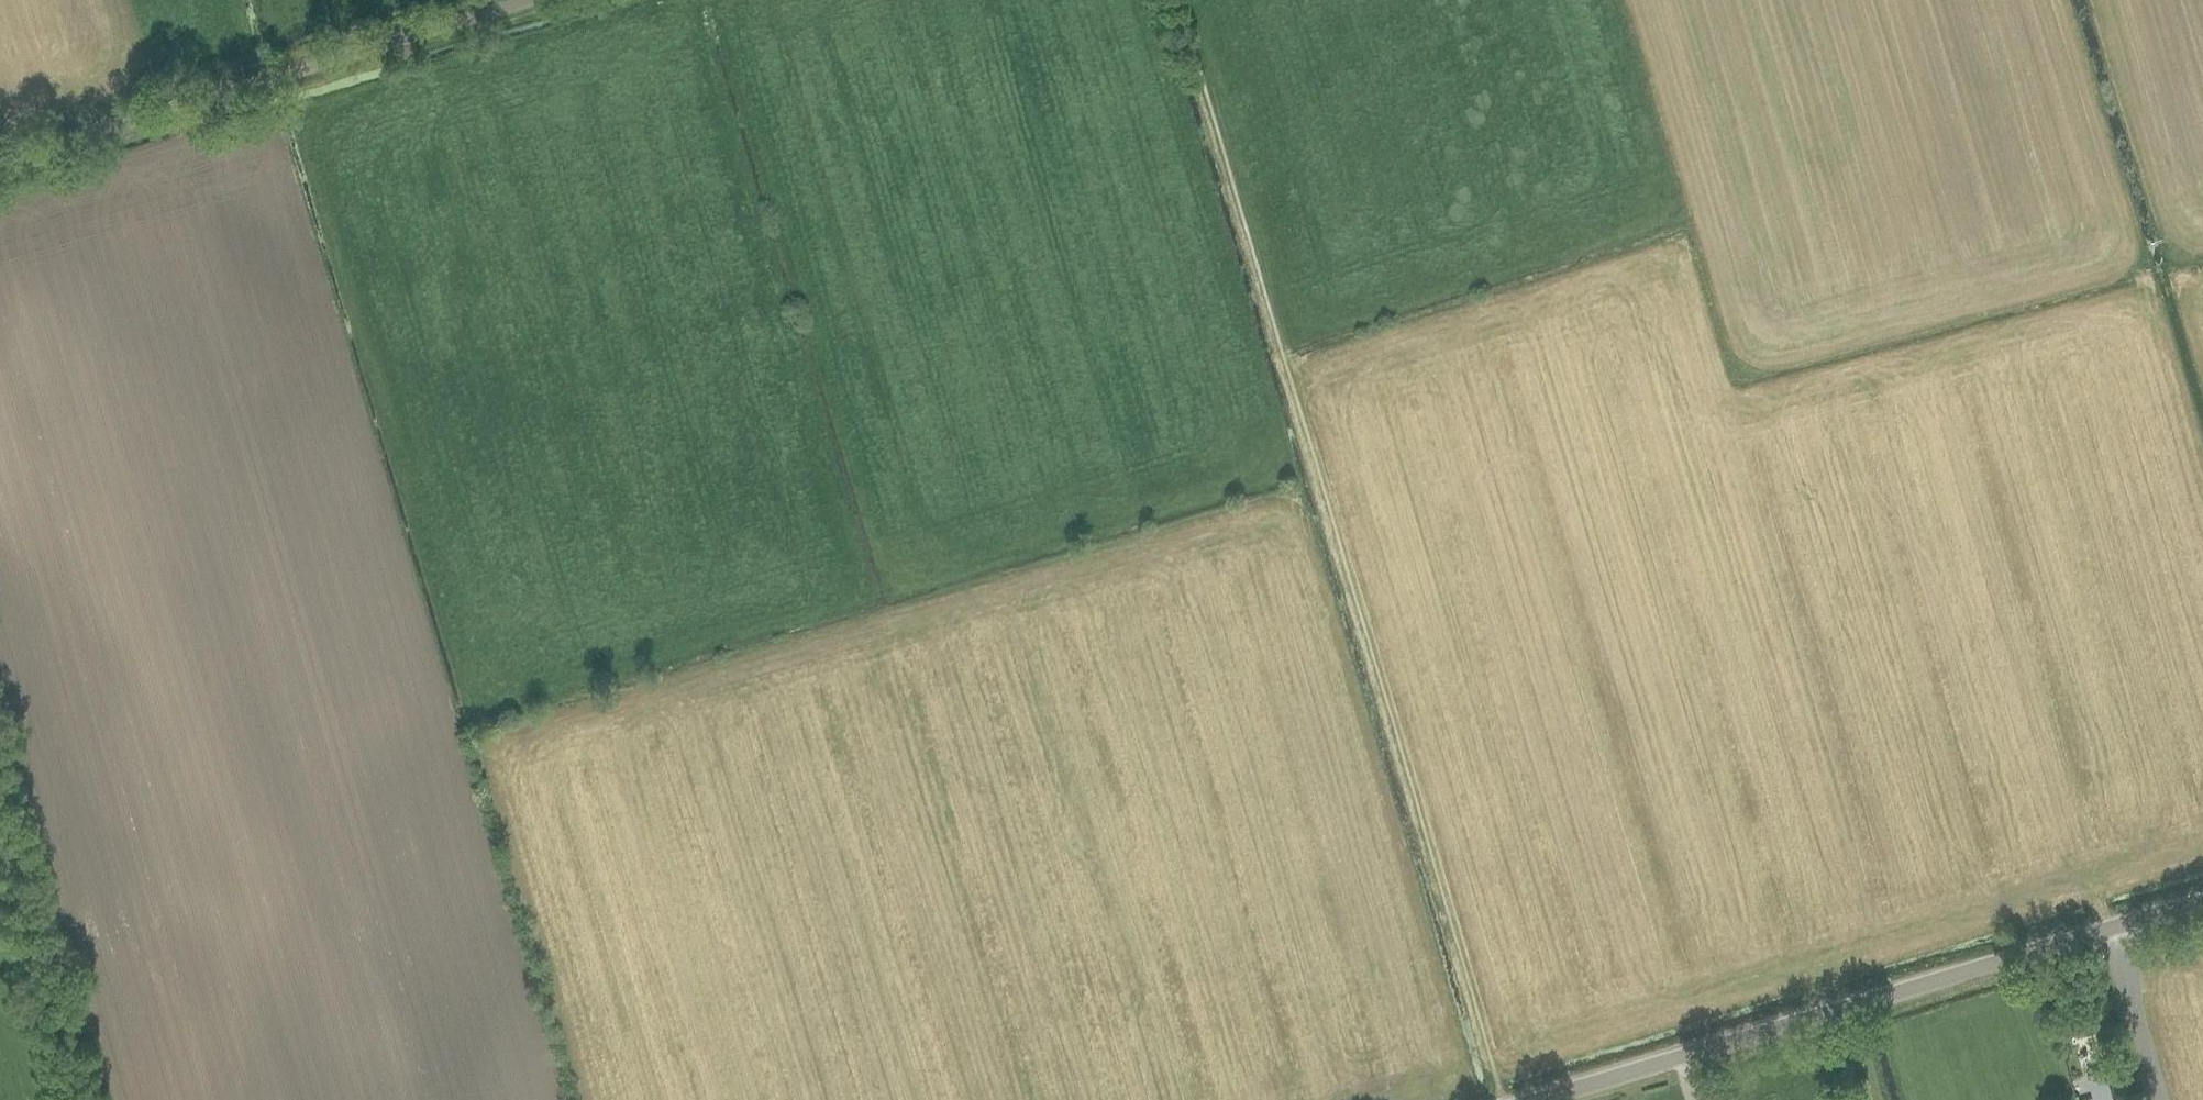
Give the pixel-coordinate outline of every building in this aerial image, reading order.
[(2106,1068),(2087,1074),(2095,1099),(2116,1099),(2106,1068)]
